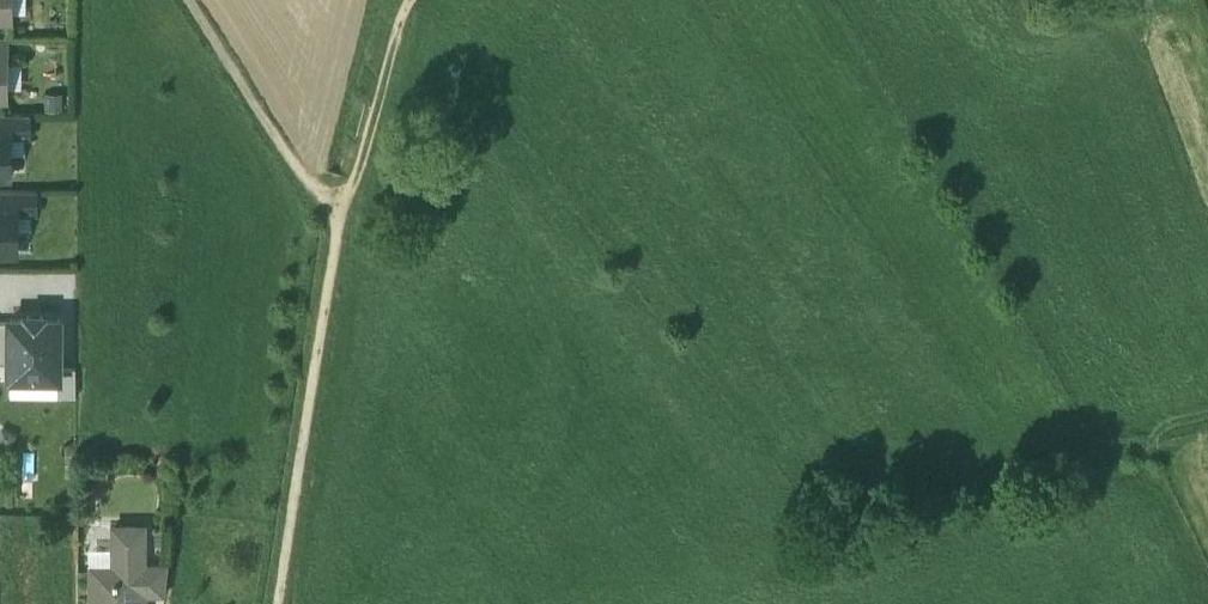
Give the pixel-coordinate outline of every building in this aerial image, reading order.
[(11,20),(11,0),(0,0),(0,19),(11,20)] [(9,136),(32,135),(32,119),(0,120),(0,136),(9,136)] [(10,178),(9,136),(0,136),(0,179),(10,178)] [(16,212),(38,212),(39,197),(0,197),(0,212),(16,212)] [(17,259),(16,212),(0,212),(0,260),(17,259)] [(11,364),(11,378),(58,379),(60,379),(60,369),(61,321),(44,320),(44,317),(26,316),(26,320),(11,320),(11,323),(11,364)] [(0,322),(0,364),(11,364),(11,322),(0,322)] [(59,398),(76,398),(76,369),(60,369),(60,379),(58,379),(59,398)] [(144,527),(114,527),(114,570),(142,570),(142,564),(144,564),(144,527)] [(144,564),(142,564),(142,570),(142,593),(145,593),(162,591),(165,559),(144,564)] [(91,570),(91,603),(145,603),(145,593),(142,593),(142,570),(114,570),(91,570)]
